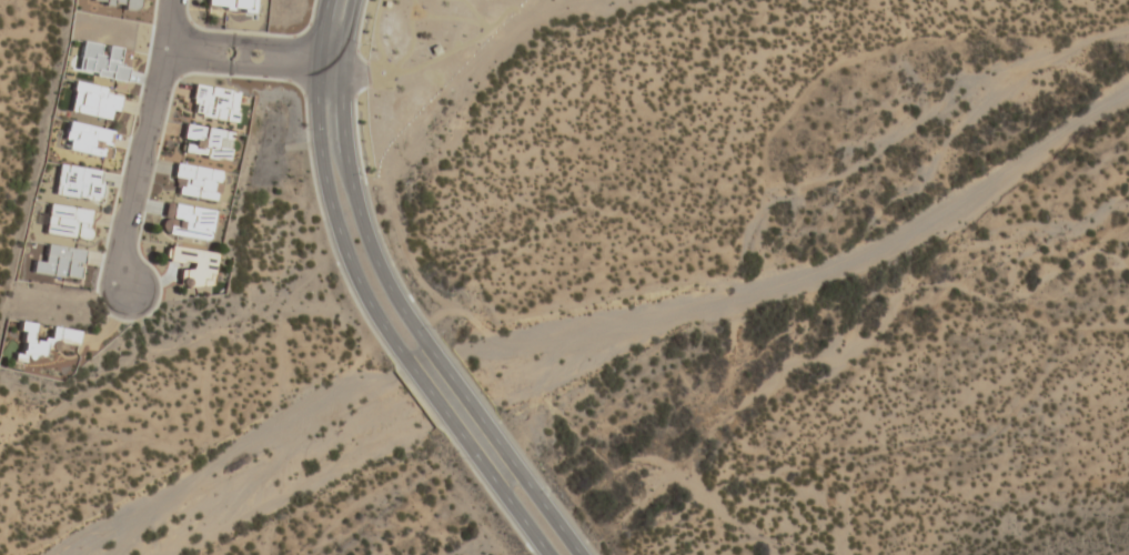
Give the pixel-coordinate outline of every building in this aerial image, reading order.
[(89,4),(136,11),(137,0),(90,0),(89,4)] [(254,0),(206,0),(206,10),(254,12),(254,0)] [(74,82),(66,111),(113,122),(120,93),(74,82)] [(188,116),(233,124),(238,92),(193,85),(188,116)] [(230,131),(182,126),(179,155),(228,159),(230,131)] [(97,202),(102,171),(57,164),(52,195),(97,202)] [(170,195),(215,202),(220,171),(175,164),(170,195)] [(208,241),(212,210),(164,203),(160,234),(208,241)] [(92,211),(47,204),(42,234),(87,242),(92,211)] [(210,289),(215,253),(167,247),(165,262),(181,265),(178,285),(210,289)] [(78,332),(50,328),(48,341),(32,339),(34,324),(21,322),(15,359),(44,363),(47,343),(76,347),(78,332)]
